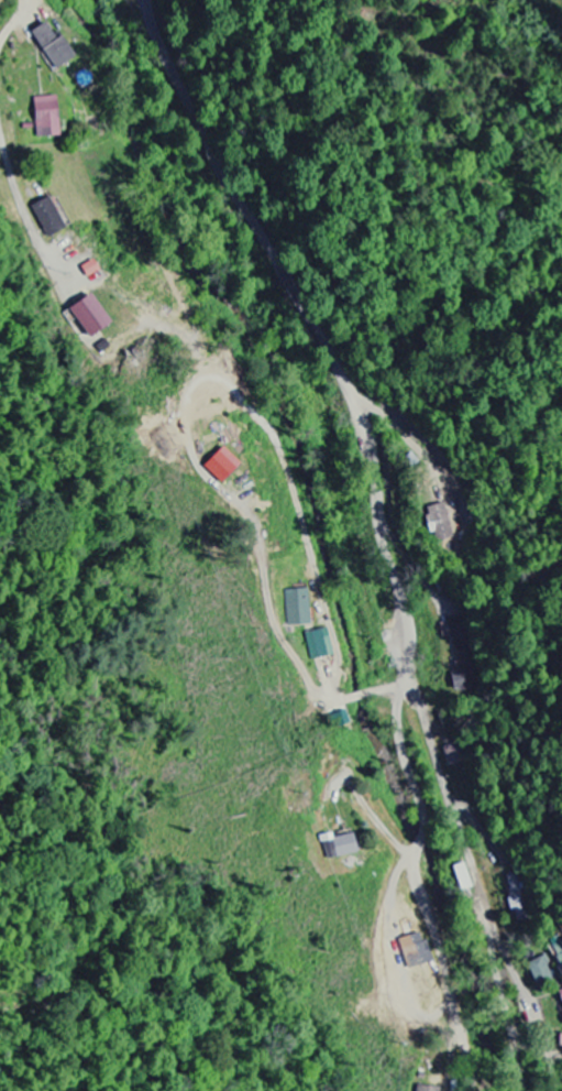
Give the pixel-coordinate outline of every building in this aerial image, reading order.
[(31,32),(53,70),(74,58),(61,36),(55,40),(46,24),(31,32)] [(36,139),(59,138),(57,98),(34,99),(36,139)] [(31,208),(48,239),(65,229),(48,198),(31,208)] [(90,339),(110,324),(89,295),(69,311),(90,339)] [(203,468),(221,485),(240,465),(222,448),(203,468)] [(425,509),(431,535),(434,534),(437,543),(454,539),(445,504),(425,509)] [(308,590),(287,590),(289,626),(310,625),(308,590)] [(453,688),(476,686),(472,637),(469,637),(467,623),(451,624),(456,673),(452,673),(453,688)] [(334,654),(327,628),(306,634),(312,660),(334,654)] [(462,764),(459,745),(445,748),(449,767),(462,764)] [(322,836),(326,860),(351,855),(348,837),(334,839),(333,834),(322,836)] [(460,891),(472,887),(464,863),(452,867),(460,891)] [(398,940),(409,969),(432,961),(421,932),(398,940)] [(561,968),(561,941),(552,946),(561,968)] [(553,979),(546,957),(528,963),(535,985),(553,979)]
